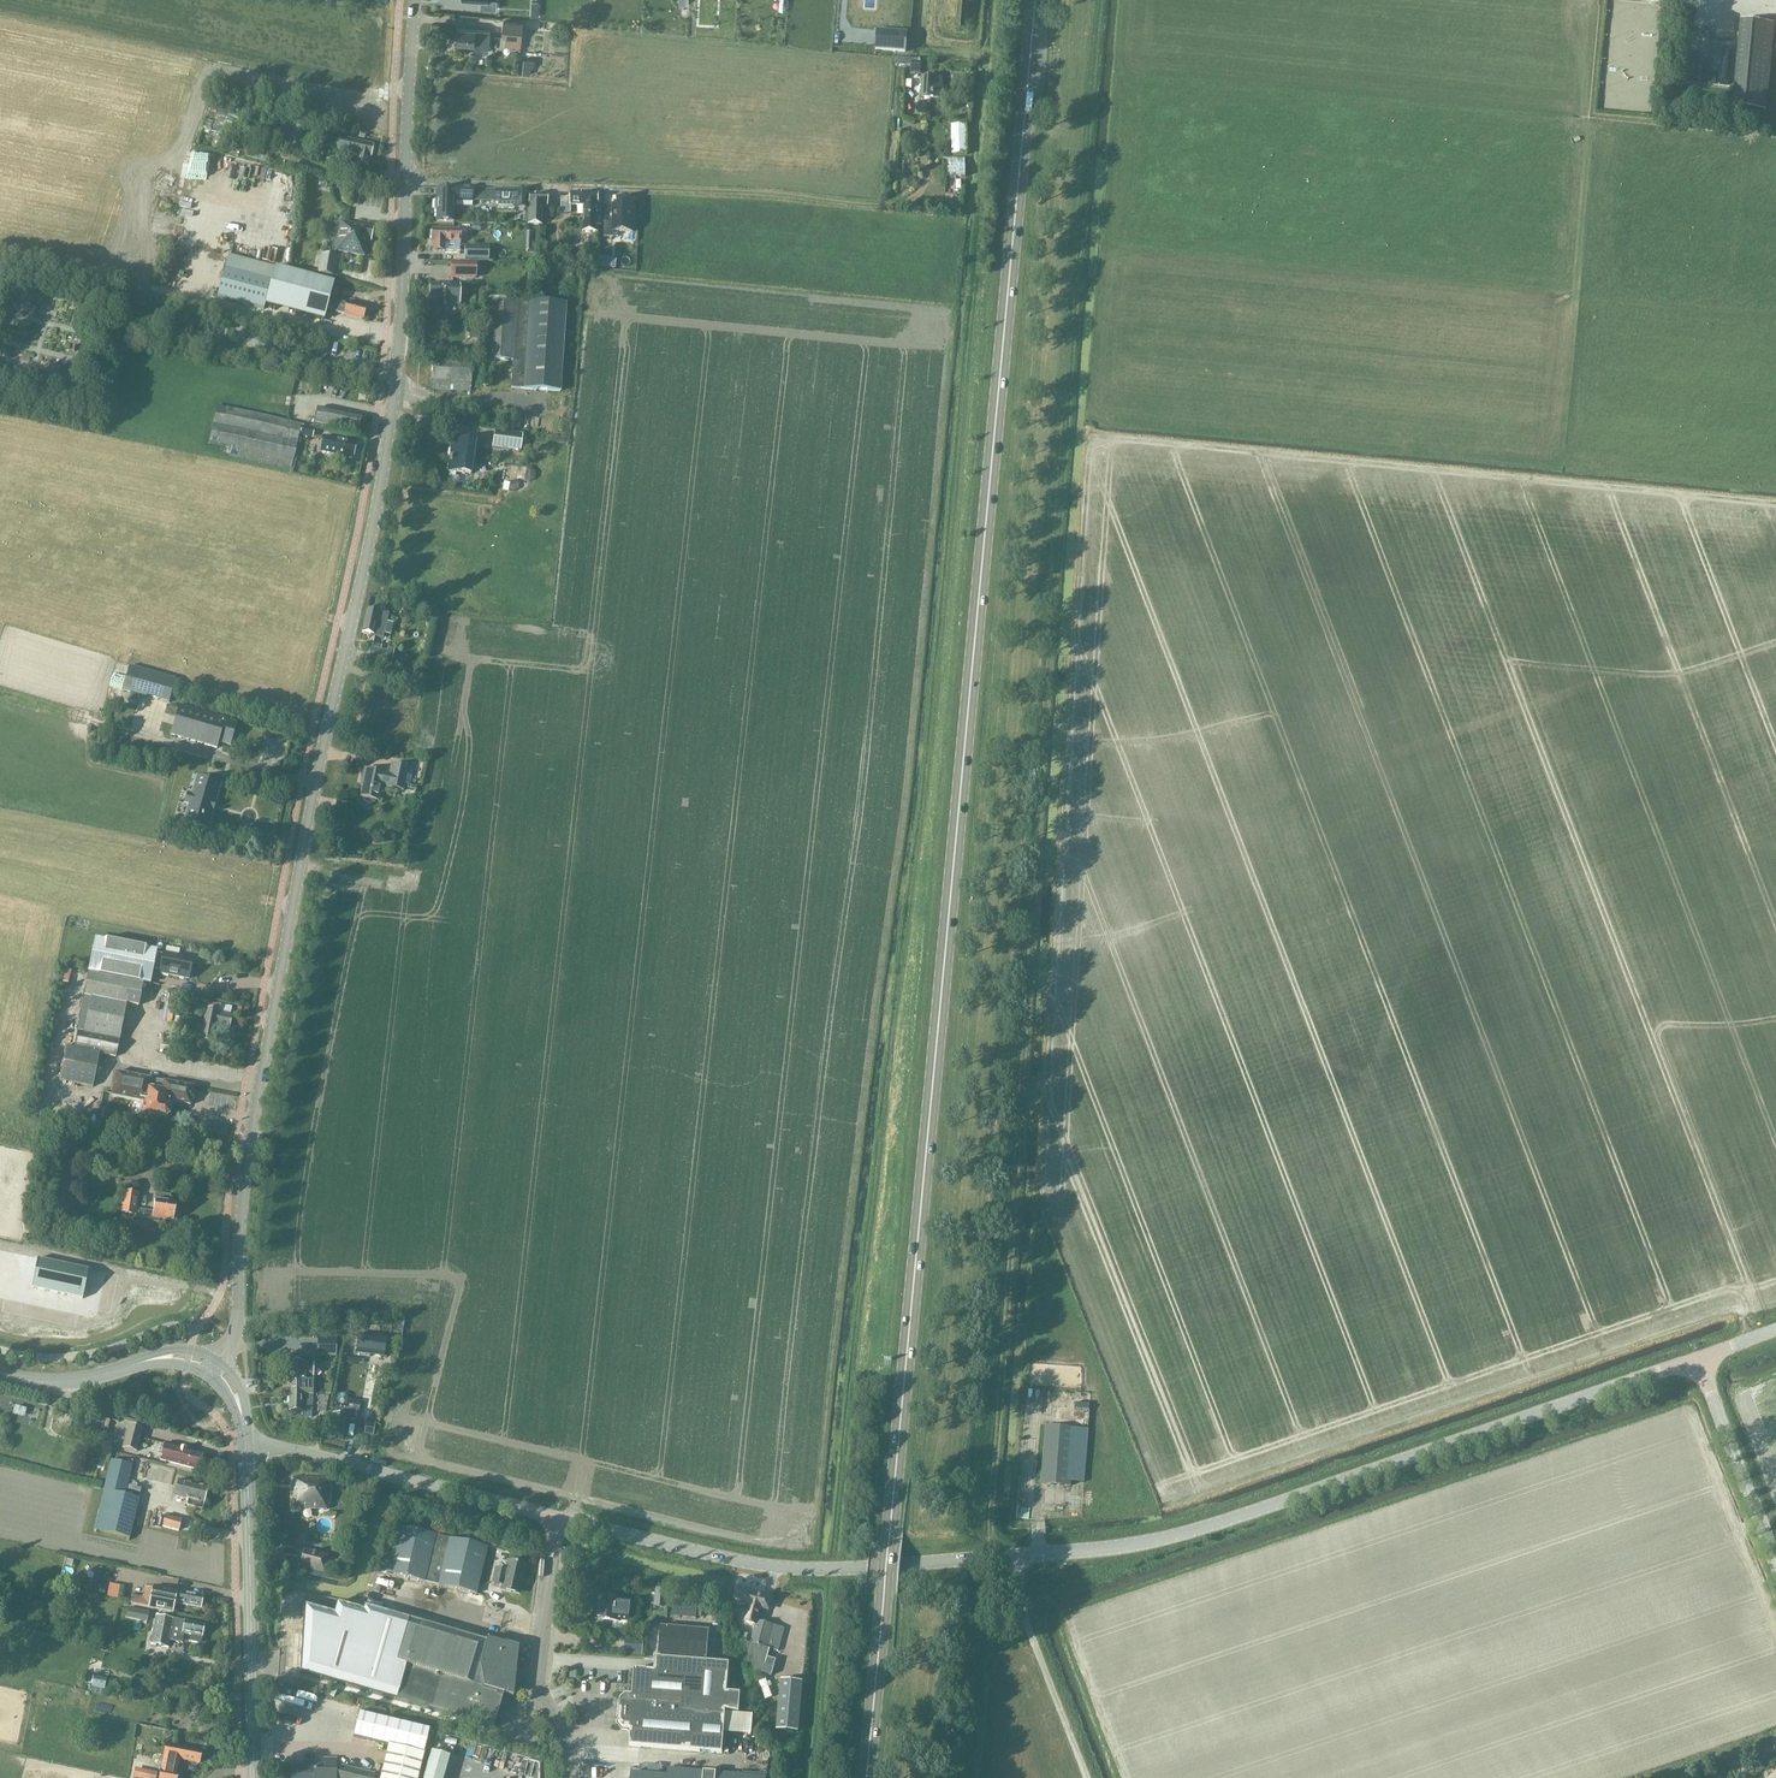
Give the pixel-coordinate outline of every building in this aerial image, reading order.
[(481,1),(481,9),(496,9),(496,1),(488,0),(463,0),(481,1)] [(1764,107),(1769,68),(1774,21),(1741,17),(1731,104),(1764,107)] [(505,22),(503,38),(508,38),(507,48),(522,49),(523,40),(524,24),(522,24),(513,23),(505,22)] [(458,29),(456,43),(474,45),(473,50),(488,52),(490,32),(475,31),(475,30),(458,29)] [(877,30),(875,49),(905,52),(907,32),(877,30)] [(532,60),(524,59),(522,74),(530,75),(532,60)] [(911,60),(896,59),(896,66),(910,67),(911,60)] [(910,67),(910,75),(920,75),(921,61),(911,60),(910,67)] [(942,100),(943,79),(923,78),(921,95),(931,96),(931,100),(942,100)] [(967,154),(967,125),(951,125),(951,155),(967,154)] [(373,144),(352,139),(330,135),(328,143),(327,149),(356,156),(355,164),(368,166),(369,159),(370,159),(373,144)] [(268,152),(248,146),(245,157),(265,163),(268,152)] [(354,160),(347,159),(344,171),(351,173),(352,169),(354,160)] [(472,189),(473,187),(462,187),(461,190),(437,190),(436,201),(434,201),(434,209),(436,209),(436,221),(452,221),(453,201),(472,202),(472,200),(472,189)] [(472,189),(472,200),(494,201),(494,200),(495,190),(472,189)] [(526,211),(527,191),(495,190),(494,200),(494,201),(494,202),(498,203),(498,210),(526,211)] [(603,194),(599,194),(599,192),(571,191),(571,204),(584,204),(583,232),(598,232),(598,225),(602,226),(603,194)] [(546,205),(547,195),(529,194),(528,224),(541,225),(542,204),(546,205)] [(951,208),(951,198),(940,197),(939,208),(951,208)] [(604,222),(603,238),(613,238),(613,232),(632,232),(633,199),(619,198),(619,205),(613,205),(612,222),(604,222)] [(373,229),(340,223),(335,251),(364,256),(366,246),(365,246),(366,241),(371,242),(373,229)] [(431,228),(431,230),(430,231),(429,237),(431,238),(431,244),(432,244),(432,252),(445,253),(445,244),(460,244),(461,229),(431,228)] [(489,246),(464,245),(464,262),(483,262),(483,264),(488,264),(488,261),(493,261),(493,247),(489,247),(489,246)] [(337,257),(320,254),(317,273),(334,276),(337,257)] [(327,309),(329,303),(334,283),(334,282),(227,256),(217,297),(264,309),(264,305),(324,320),(326,309),(327,309)] [(558,258),(545,257),(544,265),(557,266),(558,258)] [(599,267),(615,269),(617,259),(600,257),(599,267)] [(476,263),(450,263),(450,279),(476,279),(476,263)] [(460,284),(429,283),(429,299),(446,299),(446,305),(460,305),(460,284)] [(560,391),(565,304),(489,299),(485,359),(513,361),(511,388),(523,389),(560,391)] [(365,308),(336,301),(335,304),(329,303),(327,309),(334,311),(334,312),(362,319),(365,308)] [(443,342),(432,342),(432,351),(442,352),(443,342)] [(93,370),(95,357),(85,355),(82,368),(93,370)] [(483,363),(472,363),(473,359),(432,357),(431,376),(432,376),(431,390),(470,392),(471,379),(472,369),(483,369),(483,363)] [(233,409),(216,406),(208,442),(231,447),(229,455),(291,469),(301,425),(287,420),(233,409)] [(357,431),(360,416),(316,408),(313,423),(357,431)] [(314,430),(301,428),(299,436),(312,438),(314,430)] [(522,435),(495,431),(492,447),(520,450),(522,435)] [(357,444),(322,437),(319,452),(353,459),(357,444)] [(470,474),(475,442),(455,440),(454,447),(452,447),(450,457),(449,457),(448,461),(450,461),(448,471),(470,474)] [(526,465),(525,480),(529,481),(534,477),(535,472),(530,466),(526,465)] [(509,482),(508,488),(513,490),(519,488),(520,482),(515,480),(509,482)] [(393,623),(387,622),(389,614),(367,609),(361,631),(384,636),(385,634),(390,635),(393,623)] [(372,643),(371,648),(370,647),(368,659),(391,664),(394,650),(387,649),(387,651),(381,650),(382,645),(372,643)] [(174,679),(139,669),(129,666),(122,690),(168,702),(174,679)] [(393,678),(386,675),(383,683),(390,686),(393,678)] [(217,748),(219,742),(230,746),(237,722),(179,706),(171,735),(217,748)] [(360,782),(360,786),(362,786),(360,797),(363,798),(363,800),(365,802),(366,803),(370,804),(373,804),(375,803),(376,801),(380,786),(401,791),(403,784),(410,786),(413,770),(407,769),(392,765),(390,775),(364,768),(360,782)] [(205,827),(218,783),(196,777),(191,794),(186,793),(183,802),(190,804),(186,821),(205,827)] [(152,970),(155,954),(156,951),(94,939),(88,972),(149,984),(152,970)] [(155,954),(152,970),(159,971),(159,973),(188,979),(190,971),(189,969),(188,968),(187,968),(188,959),(190,959),(163,953),(162,956),(155,954)] [(138,1006),(142,985),(88,974),(83,995),(76,1032),(78,1032),(74,1049),(66,1046),(59,1080),(92,1087),(99,1053),(116,1057),(119,1040),(126,1004),(138,1006)] [(197,1003),(198,997),(185,995),(185,994),(180,993),(178,1003),(183,1004),(184,1001),(197,1003)] [(207,1000),(206,1009),(199,1041),(213,1043),(217,1025),(229,1028),(231,1015),(219,1012),(220,1012),(218,1011),(220,1003),(207,1000)] [(185,1053),(186,1046),(180,1045),(181,1038),(177,1037),(174,1051),(185,1053)] [(169,1102),(190,1106),(191,1102),(194,1101),(195,1094),(193,1092),(194,1088),(164,1082),(163,1083),(151,1080),(116,1072),(112,1096),(145,1103),(144,1104),(142,1115),(166,1120),(166,1119),(169,1117),(170,1111),(168,1107),(169,1102)] [(58,1166),(53,1189),(65,1192),(70,1168),(58,1166)] [(58,1192),(53,1191),(49,1205),(61,1207),(64,1193),(58,1192)] [(123,1191),(120,1214),(127,1215),(135,1216),(160,1220),(175,1221),(177,1221),(178,1215),(176,1214),(177,1204),(171,1203),(171,1196),(156,1195),(154,1212),(137,1210),(139,1194),(123,1191)] [(38,1260),(32,1288),(31,1287),(31,1288),(82,1299),(82,1298),(81,1298),(87,1271),(88,1271),(88,1270),(37,1259),(37,1260),(38,1260)] [(320,1326),(320,1317),(301,1317),(301,1326),(320,1326)] [(358,1336),(356,1354),(383,1357),(385,1339),(358,1336)] [(318,1339),(318,1347),(327,1348),(327,1356),(337,1356),(337,1339),(318,1339)] [(311,1362),(288,1362),(288,1378),(311,1378),(311,1362)] [(311,1394),(311,1378),(288,1378),(288,1394),(311,1394)] [(330,1395),(332,1385),(324,1385),(324,1395),(330,1395)] [(311,1410),(311,1394),(288,1394),(288,1410),(311,1410)] [(318,1396),(318,1403),(318,1411),(325,1411),(328,1396),(318,1396)] [(348,1400),(348,1403),(347,1409),(333,1406),(328,1435),(343,1438),(347,1419),(356,1421),(359,1402),(348,1400)] [(27,1410),(13,1406),(11,1414),(25,1417),(27,1410)] [(366,1421),(364,1433),(372,1435),(375,1423),(366,1421)] [(137,1453),(143,1428),(128,1424),(121,1449),(137,1453)] [(1084,1482),(1088,1429),(1045,1426),(1041,1484),(1070,1486),(1070,1481),(1084,1482)] [(164,1443),(160,1458),(160,1461),(198,1471),(199,1468),(203,1453),(164,1443)] [(129,1539),(139,1499),(125,1495),(133,1465),(110,1460),(93,1530),(129,1539)] [(549,1478),(566,1483),(568,1477),(550,1473),(549,1478)] [(329,1501),(329,1479),(294,1478),(292,1508),(325,1509),(326,1508),(327,1508),(327,1501),(329,1501)] [(177,1480),(173,1496),(189,1500),(188,1503),(188,1506),(203,1510),(208,1488),(177,1480)] [(179,1530),(182,1519),(166,1514),(163,1525),(179,1530)] [(475,1595),(478,1578),(481,1568),(486,1547),(450,1539),(398,1527),(387,1574),(438,1586),(475,1595)] [(330,1556),(303,1549),(298,1568),(324,1574),(324,1573),(326,1574),(330,1556)] [(497,1553),(499,1559),(506,1556),(503,1550),(497,1553)] [(519,1594),(526,1565),(507,1561),(505,1571),(496,1569),(493,1584),(500,1585),(499,1589),(519,1594)] [(631,1589),(633,1582),(625,1580),(623,1587),(631,1589)] [(109,1584),(107,1595),(117,1597),(119,1586),(109,1584)] [(784,1628),(762,1622),(757,1621),(758,1616),(762,1601),(764,1596),(762,1595),(746,1591),(736,1588),(732,1601),(749,1606),(747,1613),(744,1622),(755,1625),(751,1637),(750,1643),(749,1644),(744,1642),(754,1671),(762,1673),(771,1676),(775,1660),(767,1658),(769,1649),(778,1652),(784,1628)] [(174,1604),(176,1593),(152,1589),(150,1600),(148,1608),(172,1613),(174,1604)] [(203,1597),(176,1593),(174,1604),(201,1609),(203,1597)] [(132,1596),(130,1604),(148,1608),(150,1600),(142,1598),(132,1596)] [(627,1621),(629,1601),(622,1600),(622,1599),(597,1597),(594,1619),(619,1621),(620,1620),(627,1621)] [(789,1611),(803,1613),(802,1619),(808,1620),(811,1604),(791,1601),(789,1611)] [(486,1642),(408,1619),(363,1607),(362,1610),(336,1602),(333,1614),(304,1605),(300,1673),(492,1729),(500,1704),(507,1706),(509,1697),(511,1697),(517,1647),(504,1644),(504,1645),(486,1640),(486,1642)] [(127,1608),(126,1615),(140,1618),(140,1620),(147,1622),(149,1612),(127,1608)] [(174,1619),(174,1620),(156,1616),(151,1644),(169,1648),(170,1641),(181,1643),(183,1632),(191,1634),(190,1638),(190,1640),(192,1641),(197,1642),(200,1642),(201,1640),(204,1625),(186,1621),(174,1619)] [(706,1660),(709,1631),(661,1627),(658,1656),(706,1660)] [(630,1630),(629,1647),(648,1648),(649,1631),(630,1630)] [(721,1754),(723,1733),(725,1714),(725,1711),(738,1712),(740,1694),(727,1693),(727,1685),(729,1665),(655,1659),(654,1672),(634,1670),(632,1695),(625,1695),(620,1699),(618,1723),(622,1728),(630,1729),(629,1746),(721,1754)] [(163,1679),(165,1670),(153,1667),(151,1677),(163,1679)] [(102,1695),(106,1679),(93,1676),(91,1687),(93,1687),(92,1693),(102,1695)] [(759,1682),(765,1699),(772,1697),(765,1679),(759,1682)] [(802,1682),(781,1680),(776,1730),(797,1732),(802,1682)] [(353,1737),(384,1745),(388,1746),(380,1777),(417,1777),(423,1755),(429,1732),(429,1731),(359,1713),(353,1737)] [(163,1756),(161,1771),(160,1771),(159,1777),(177,1777),(177,1774),(176,1774),(179,1759),(200,1763),(202,1751),(165,1744),(163,1756)] [(437,1777),(445,1777),(456,1747),(448,1744),(437,1777)] [(517,1749),(515,1763),(525,1765),(527,1750),(517,1749)] [(1768,1755),(1767,1754),(1752,1760),(1757,1772),(1772,1766),(1771,1763),(1775,1761),(1775,1751),(1768,1755)] [(315,1758),(315,1761),(304,1761),(304,1764),(290,1764),(290,1777),(374,1777),(375,1773),(336,1764),(336,1758),(315,1758)] [(135,1768),(132,1777),(156,1777),(157,1772),(135,1768)] [(631,1777),(766,1777),(667,1769),(667,1776),(631,1773),(631,1777)]
